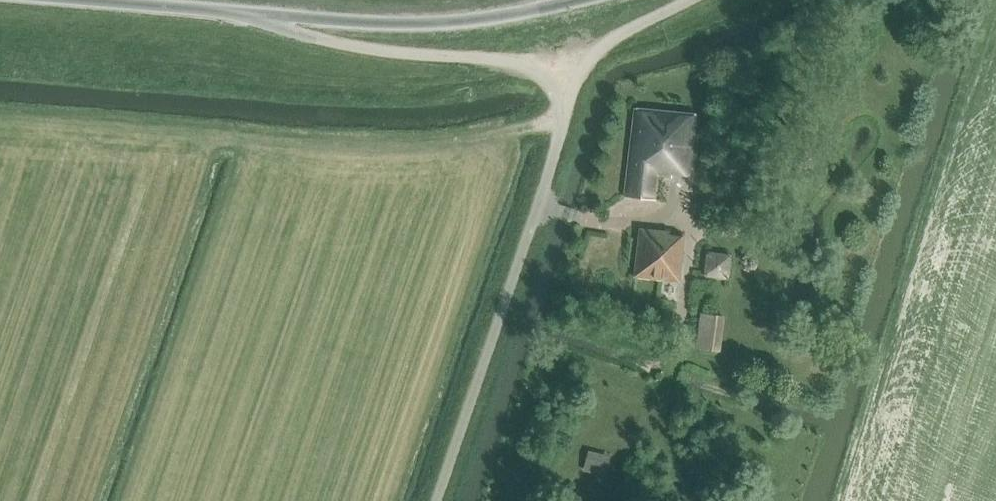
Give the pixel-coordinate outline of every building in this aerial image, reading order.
[(625,196),(657,200),(660,177),(672,178),(673,175),(689,177),(696,114),(635,108),(625,196)] [(669,235),(670,232),(640,229),(634,277),(680,282),(685,236),(669,235)] [(697,348),(719,350),(723,315),(701,313),(697,348)]
